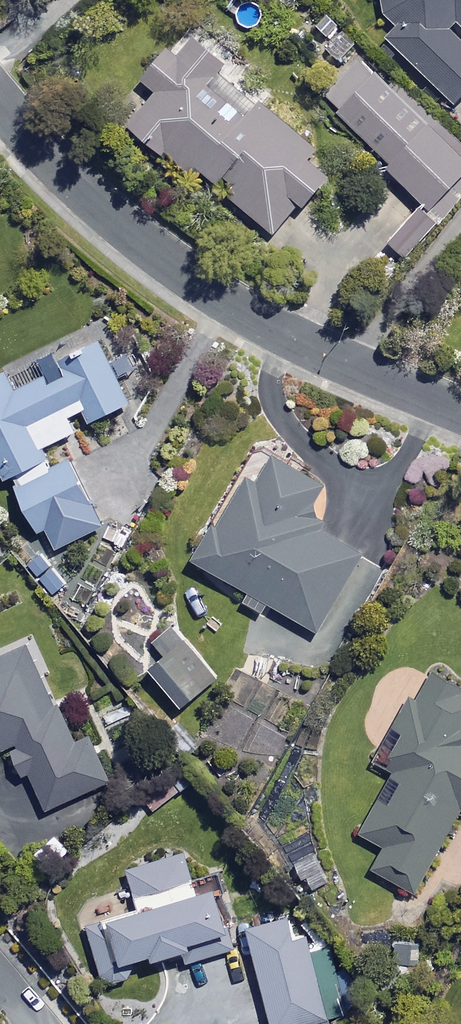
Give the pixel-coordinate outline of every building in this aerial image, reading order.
[(460,28),(460,0),(382,0),(384,13),(400,27),(387,42),(456,103),(460,97),(460,38),(451,29),(456,24),(460,28)] [(227,63),(192,35),(178,52),(168,44),(139,78),(155,91),(128,124),(189,175),(195,168),(273,233),(299,202),(303,205),(329,174),(309,158),(316,149),(221,70),(227,63)] [(327,94),(341,107),(338,111),(384,155),(379,160),(429,208),(460,175),(460,149),(364,55),(327,94)] [(13,473),(19,486),(15,488),(37,532),(43,529),(52,550),(103,525),(71,459),(49,470),(40,450),(94,423),(93,420),(129,402),(99,342),(57,363),(61,371),(17,392),(6,371),(0,374),(0,469),(4,478),(13,473)] [(323,483),(274,454),(257,482),(248,477),(220,524),(213,520),(192,558),(249,591),(243,602),(260,612),(266,602),(316,631),(361,553),(302,519),(323,483)] [(213,680),(173,628),(154,643),(165,656),(149,669),(179,707),(213,680)] [(67,705),(56,710),(27,643),(0,655),(0,750),(11,746),(23,775),(30,772),(46,809),(111,781),(94,741),(84,745),(67,705)] [(434,667),(375,760),(393,771),(357,828),(384,845),(371,867),(413,894),(460,819),(460,684),(434,667)] [(150,953),(151,957),(183,947),(187,962),(234,947),(215,887),(196,893),(183,852),(127,869),(139,908),(86,925),(105,983),(137,973),(132,958),(150,953)] [(290,916),(247,927),(273,1023),(305,1023),(330,1017),(307,931),(294,934),(290,916)]
